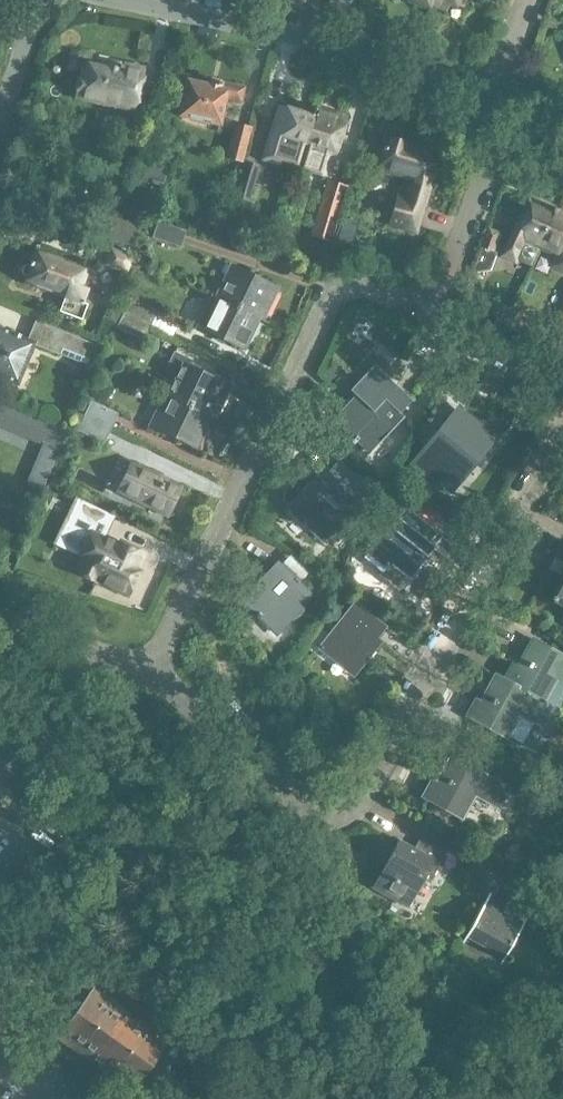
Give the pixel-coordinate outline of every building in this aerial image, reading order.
[(430,3),(446,10),(449,1),(461,6),(464,0),(429,0),(428,3),(430,3)] [(75,81),(74,86),(76,90),(75,96),(99,101),(99,103),(131,111),(131,109),(134,109),(136,101),(137,101),(140,98),(141,93),(139,89),(143,70),(108,62),(106,69),(99,67),(88,64),(86,74),(80,72),(79,78),(75,81)] [(240,101),(243,88),(205,79),(203,85),(188,82),(181,114),(219,123),(224,98),(235,100),(233,107),(238,108),(239,101),(240,101)] [(265,158),(278,162),(282,148),(301,154),(302,154),(313,117),(311,116),(281,107),(265,158)] [(297,167),(327,176),(345,117),(314,107),(311,116),(313,117),(302,154),(301,154),(297,167)] [(235,123),(226,158),(242,163),(251,127),(235,123)] [(382,148),(377,167),(415,178),(408,200),(397,197),(389,223),(415,230),(433,169),(429,168),(430,166),(427,165),(431,151),(383,137),(380,147),(382,148)] [(233,198),(249,202),(260,165),(243,161),(233,198)] [(349,185),(328,179),(311,235),(332,242),(349,185)] [(529,203),(504,255),(516,261),(516,260),(531,267),(541,248),(558,210),(557,210),(545,204),(542,209),(529,203)] [(541,248),(559,256),(554,266),(562,270),(562,208),(562,210),(558,208),(557,210),(558,210),(541,248)] [(91,234),(135,250),(143,228),(99,212),(91,234)] [(152,236),(179,246),(185,230),(157,221),(152,236)] [(482,249),(494,254),(502,232),(490,228),(482,249)] [(109,249),(104,262),(126,270),(131,256),(109,249)] [(495,254),(494,254),(482,249),(475,268),(490,266),(495,254)] [(30,262),(29,265),(23,265),(21,272),(25,276),(27,277),(25,282),(65,296),(60,312),(82,320),(87,304),(82,303),(87,289),(80,287),(86,269),(36,251),(32,263),(30,262)] [(231,266),(216,296),(216,297),(258,318),(261,320),(277,288),(231,266)] [(216,296),(213,295),(198,327),(243,349),(258,318),(216,297),(216,296)] [(130,298),(123,312),(150,326),(157,311),(130,298)] [(553,325),(562,330),(562,306),(553,325)] [(116,326),(143,340),(150,326),(123,312),(116,326)] [(33,344),(89,367),(97,346),(35,320),(27,340),(0,329),(0,376),(17,383),(33,344)] [(210,416),(213,418),(229,386),(200,372),(201,369),(189,363),(190,361),(174,353),(166,370),(169,372),(160,391),(210,416)] [(411,400),(374,365),(349,391),(358,399),(336,422),(365,450),(376,437),(381,442),(404,417),(399,413),(411,400)] [(487,372),(478,387),(493,396),(503,381),(487,372)] [(210,417),(210,416),(160,391),(160,392),(165,394),(150,425),(196,447),(210,417)] [(68,428),(0,400),(0,426),(58,451),(68,428)] [(117,414),(91,401),(84,415),(111,428),(117,414)] [(459,413),(420,460),(450,485),(489,438),(459,413)] [(84,415),(77,429),(104,442),(111,428),(84,415)] [(131,463),(118,491),(166,515),(180,487),(131,463)] [(299,492),(308,500),(293,515),(319,540),(333,524),(337,528),(350,514),(346,511),(357,499),(323,467),(299,492)] [(399,487),(386,491),(391,504),(404,499),(399,487)] [(120,541),(118,544),(103,536),(113,515),(80,500),(67,528),(88,538),(80,555),(83,556),(76,571),(96,580),(128,596),(139,572),(136,570),(144,553),(120,541)] [(385,568),(381,572),(401,588),(442,536),(406,507),(368,554),(385,568)] [(562,607),(562,541),(562,540),(535,591),(562,607)] [(277,561),(253,585),(261,593),(249,606),(278,635),(303,608),(299,605),(311,593),(277,561)] [(382,641),(378,638),(386,627),(354,601),(317,648),(333,662),(338,655),(358,671),(382,641)] [(503,680),(543,702),(544,700),(556,678),(562,682),(562,656),(532,639),(517,666),(512,664),(504,679),(503,680)] [(543,702),(503,680),(504,679),(495,674),(480,702),(475,699),(466,716),(506,738),(507,736),(522,744),(534,722),(542,726),(553,706),(544,700),(543,702)] [(451,756),(436,783),(431,780),(422,797),(462,819),(474,795),(498,808),(508,788),(485,776),(486,775),(451,756)] [(408,907),(424,880),(429,883),(446,851),(420,837),(413,849),(398,840),(372,887),(408,907)] [(502,965),(527,918),(538,924),(548,906),(521,892),(512,908),(488,895),(462,943),(502,965)] [(156,1029),(152,1035),(89,991),(77,1008),(68,1001),(62,1011),(71,1017),(59,1034),(135,1089),(170,1039),(156,1029)]
